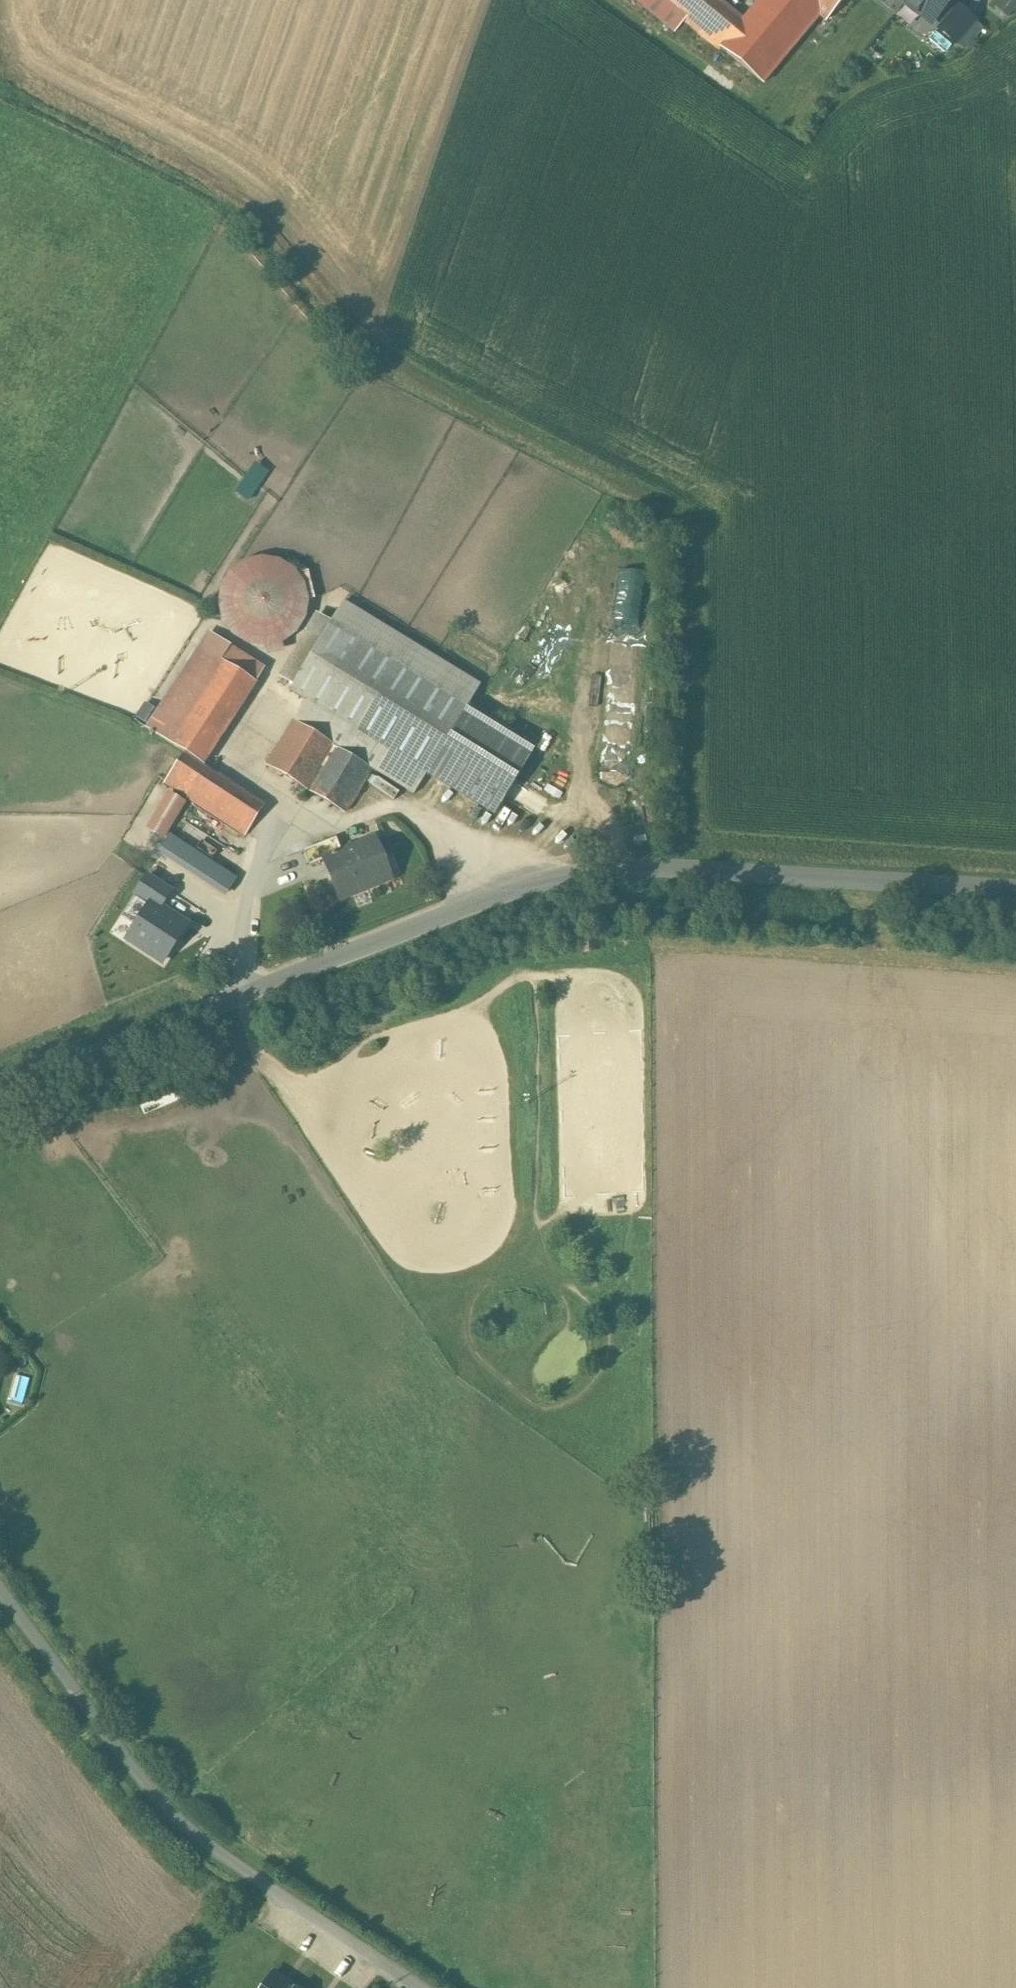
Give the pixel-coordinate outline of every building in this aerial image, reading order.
[(717,0),(637,0),(675,31),(686,18),(763,81),(784,56),(742,21),(717,0)] [(742,21),(784,56),(819,14),(827,21),(844,0),(760,0),(742,21)] [(919,12),(924,6),(936,16),(950,0),(905,0),(919,12)] [(958,3),(936,29),(956,45),(978,20),(958,3)] [(255,463),(235,493),(249,502),(269,473),(255,463)] [(225,589),(223,599),(223,609),(226,619),(232,628),(239,635),(248,640),(258,643),(268,643),(278,641),(287,636),(295,630),(301,621),(304,611),(305,601),(304,591),(299,581),(293,573),(285,567),(275,563),(265,561),(255,562),(245,566),(237,572),(230,579),(225,589)] [(586,637),(613,642),(622,583),(595,579),(586,637)] [(294,682),(290,690),(306,700),(427,773),(468,705),(481,684),(344,601),(331,623),(318,615),(282,675),(294,682)] [(621,606),(606,783),(633,786),(648,609),(621,606)] [(209,631),(148,727),(204,763),(265,667),(209,631)] [(427,773),(306,700),(267,765),(346,812),(372,769),(414,794),(427,773)] [(537,747),(468,705),(427,773),(494,815),(537,747)] [(167,779),(165,782),(246,834),(264,806),(183,754),(167,779)] [(168,792),(147,827),(164,837),(185,802),(168,792)] [(170,833),(158,851),(226,895),(238,876),(170,833)] [(310,866),(324,860),(324,859),(342,852),(336,837),(304,850),(310,866)] [(342,852),(324,859),(324,860),(341,899),(392,878),(375,838),(342,852)] [(190,922),(148,897),(123,939),(165,964),(190,922)]
